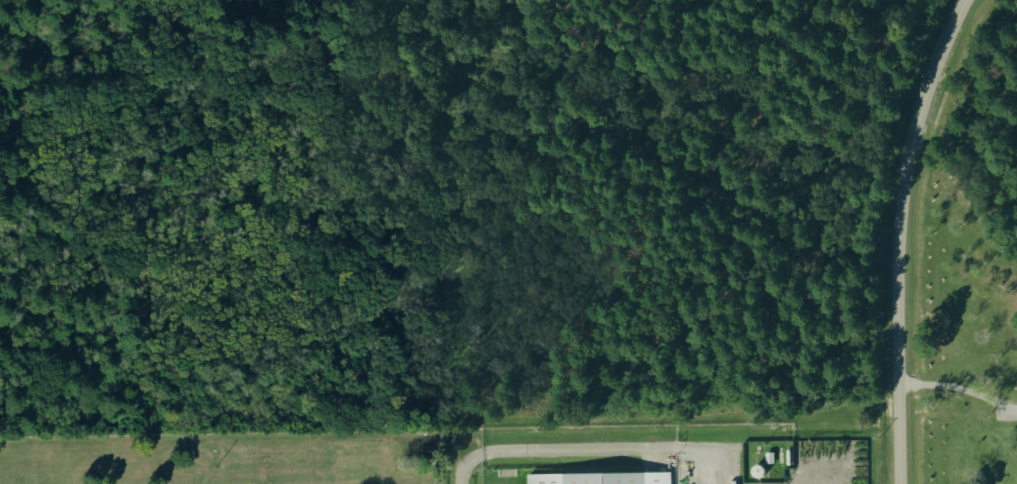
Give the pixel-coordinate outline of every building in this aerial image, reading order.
[(774,452),(766,452),(766,462),(774,462),(774,452)] [(670,471),(670,483),(525,483),(525,471),(670,471)] [(857,472),(848,472),(848,480),(857,480),(857,472)] [(432,478),(432,483),(421,483),(420,483),(419,477),(424,474),(430,474),(432,478)]
